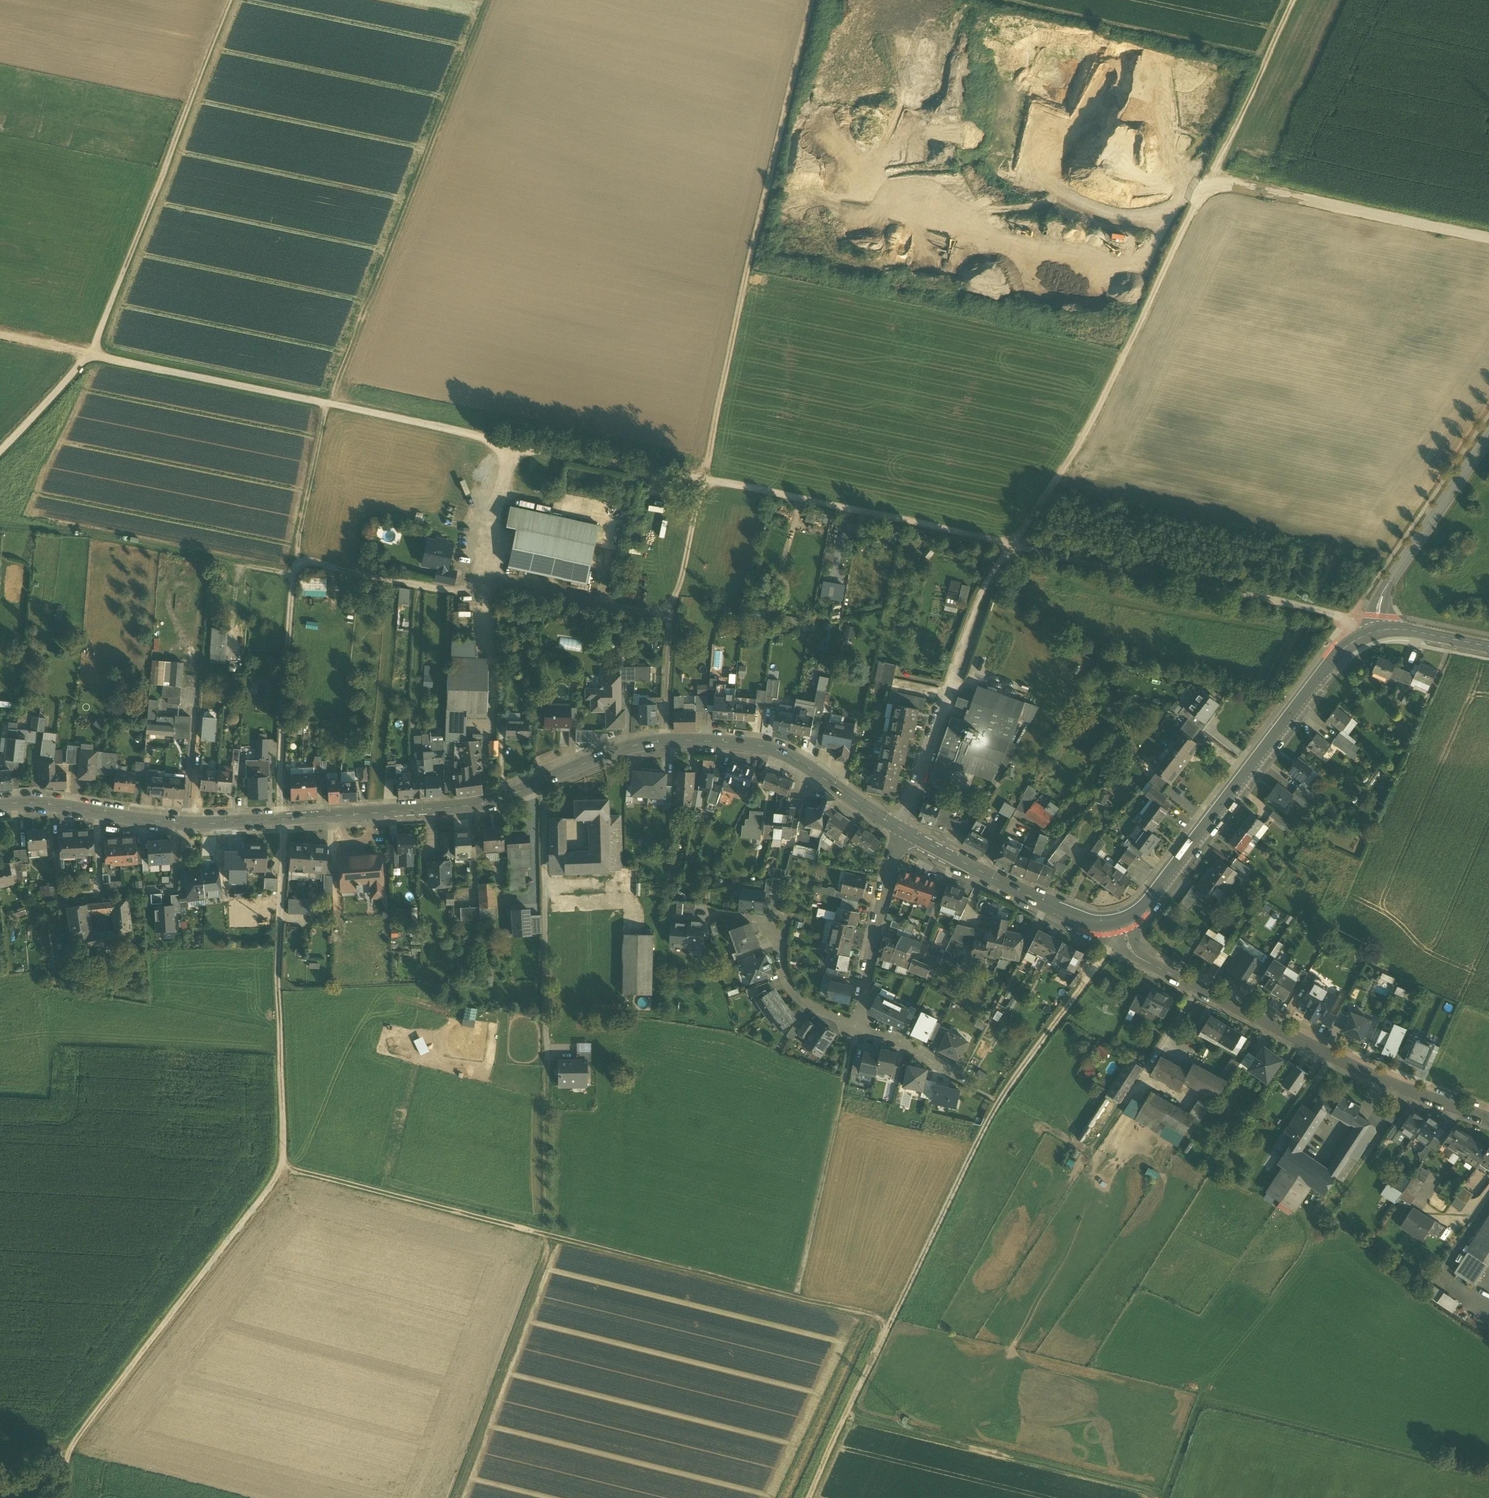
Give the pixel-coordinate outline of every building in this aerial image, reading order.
[(599,525),(511,507),(507,527),(516,529),(508,568),(587,584),(599,525)] [(445,540),(436,538),(436,542),(427,540),(424,558),(432,560),(430,567),(438,568),(446,570),(447,569),(447,567),(448,563),(445,560),(446,554),(450,553),(452,545),(444,543),(445,540)] [(446,570),(438,568),(435,581),(452,585),(455,571),(447,569),(446,570)] [(302,577),(303,596),(328,595),(327,576),(302,577)] [(952,579),(945,609),(955,612),(963,582),(952,579)] [(822,596),(844,601),(847,584),(825,580),(822,596)] [(963,584),(962,592),(968,593),(970,585),(963,584)] [(411,604),(411,588),(400,587),(400,603),(411,604)] [(226,630),(212,628),(209,652),(223,653),(226,630)] [(227,628),(225,669),(246,669),(247,629),(227,628)] [(452,641),(451,670),(488,671),(488,659),(475,658),(476,642),(452,641)] [(1396,664),(1378,657),(1372,672),(1376,674),(1389,680),(1390,677),(1395,666),(1396,664)] [(168,705),(180,705),(184,663),(171,662),(169,686),(163,686),(162,697),(169,698),(168,705)] [(1437,670),(1420,663),(1415,675),(1413,678),(1430,686),(1437,670)] [(893,687),(896,666),(885,664),(881,685),(893,687)] [(430,667),(425,666),(424,680),(433,680),(433,677),(430,677),(430,667)] [(1404,671),(1395,666),(1390,677),(1399,682),(1404,671)] [(636,667),(620,667),(620,675),(620,681),(635,681),(636,667)] [(651,667),(636,667),(635,681),(651,681),(651,667)] [(451,670),(447,670),(446,710),(464,710),(487,711),(488,671),(451,670)] [(1415,675),(1404,671),(1399,682),(1410,686),(1413,678),(1415,675)] [(620,681),(620,675),(602,675),(602,689),(585,689),(585,700),(591,699),(591,712),(603,712),(603,711),(606,711),(606,710),(616,710),(616,706),(621,705),(620,681)] [(814,718),(822,719),(829,680),(820,678),(815,707),(816,707),(814,718)] [(779,681),(768,680),(766,692),(766,697),(773,698),(777,698),(779,681)] [(699,685),(699,694),(709,693),(709,684),(699,685)] [(708,706),(714,706),(715,698),(716,698),(717,686),(710,686),(708,706)] [(725,695),(735,695),(736,688),(719,686),(718,698),(725,699),(725,695)] [(969,727),(1009,741),(1011,742),(1019,720),(1025,722),(1031,706),(978,686),(972,702),(958,697),(955,706),(969,711),(965,721),(971,723),(969,727)] [(1208,696),(1200,690),(1185,709),(1204,724),(1211,715),(1213,716),(1216,713),(1214,712),(1219,705),(1215,701),(1216,699),(1210,694),(1208,696)] [(766,692),(758,691),(756,706),(756,709),(764,710),(765,707),(766,697),(766,692)] [(897,693),(891,692),(889,704),(895,705),(897,693)] [(903,694),(897,693),(895,705),(896,705),(901,706),(903,694)] [(909,695),(903,694),(901,706),(907,707),(909,695)] [(735,695),(725,695),(725,699),(718,698),(716,698),(715,698),(714,706),(713,718),(733,719),(734,704),(735,695)] [(915,697),(909,695),(907,707),(912,708),(915,697)] [(707,696),(695,696),(695,712),(696,712),(707,712),(707,696)] [(684,697),(675,697),(675,703),(682,703),(682,712),(684,712),(684,697)] [(773,698),(766,697),(765,707),(772,708),(773,698)] [(921,698),(915,697),(912,708),(918,710),(921,698)] [(927,699),(921,698),(918,710),(919,710),(925,711),(927,699)] [(147,725),(156,725),(157,717),(158,701),(149,700),(147,725)] [(796,703),(794,714),(791,732),(811,736),(814,718),(816,707),(815,707),(796,703)] [(756,706),(734,704),(733,719),(755,721),(756,709),(756,706)] [(657,724),(656,705),(640,705),(640,724),(657,724)] [(901,706),(896,705),(893,719),(916,724),(919,710),(918,710),(912,708),(907,707),(901,706)] [(1039,709),(1031,706),(1025,722),(1030,723),(1039,709)] [(1184,715),(1191,720),(1194,716),(1185,709),(1183,707),(1178,714),(1184,715)] [(1351,718),(1337,707),(1327,720),(1341,731),(1351,718)] [(211,716),(210,709),(203,710),(204,717),(211,716)] [(570,709),(544,709),(544,727),(570,728),(570,709)] [(464,710),(446,710),(445,726),(464,727),(464,710)] [(625,728),(624,710),(616,710),(606,710),(606,711),(606,728),(625,728)] [(794,714),(777,711),(773,729),(791,732),(794,714)] [(682,712),(675,712),(675,731),(696,731),(696,712),(695,712),(684,712),(682,712)] [(30,731),(37,731),(39,717),(32,716),(30,731)] [(189,739),(190,717),(175,716),(174,735),(173,737),(189,739)] [(965,721),(952,716),(949,724),(968,731),(969,727),(971,723),(965,721)] [(1194,716),(1191,720),(1201,728),(1205,724),(1204,724),(1194,716)] [(39,717),(37,731),(45,732),(47,719),(39,717)] [(156,725),(174,726),(175,718),(157,717),(156,725)] [(216,719),(204,718),(202,740),(214,741),(216,719)] [(916,724),(893,719),(890,733),(910,737),(913,737),(916,724)] [(1183,734),(1189,738),(1198,726),(1191,720),(1188,719),(1179,731),(1183,734)] [(528,721),(506,721),(505,726),(505,739),(528,739),(528,721)] [(843,724),(827,721),(822,746),(838,749),(835,760),(847,762),(855,726),(843,723),(843,724)] [(949,724),(934,767),(953,773),(955,768),(961,751),(968,731),(949,724)] [(146,734),(174,735),(174,726),(156,725),(147,725),(146,734)] [(464,727),(445,726),(445,737),(444,756),(454,756),(454,741),(463,741),(464,727)] [(1201,728),(1198,726),(1189,738),(1192,740),(1201,728)] [(1009,741),(969,727),(968,731),(961,751),(1000,765),(1001,765),(1009,741)] [(17,730),(9,729),(6,751),(5,760),(13,761),(16,739),(17,730)] [(30,731),(17,730),(16,739),(25,740),(36,741),(37,731),(30,731)] [(591,731),(576,730),(576,742),(591,743),(591,731)] [(43,732),(42,740),(55,742),(56,734),(43,732)] [(890,733),(887,732),(884,746),(907,750),(910,737),(890,733)] [(1354,744),(1339,733),(1335,738),(1350,749),(1354,744)] [(423,735),(425,778),(433,777),(432,764),(444,764),(444,756),(445,737),(430,737),(430,734),(423,735)] [(1183,734),(1169,753),(1185,765),(1199,746),(1189,738),(1183,734)] [(1331,745),(1321,737),(1316,734),(1306,747),(1321,758),(1331,745)] [(425,778),(423,735),(415,735),(417,778),(425,778)] [(1350,749),(1335,738),(1332,743),(1347,754),(1350,749)] [(25,740),(16,739),(13,761),(22,762),(25,740)] [(268,740),(257,739),(256,760),(268,760),(268,740)] [(55,742),(42,740),(40,761),(39,761),(39,774),(54,773),(54,764),(54,755),(55,742)] [(454,777),(479,774),(481,774),(478,741),(463,741),(454,741),(454,777)] [(497,741),(489,741),(490,757),(498,757),(497,741)] [(1011,742),(1009,741),(1001,765),(1007,767),(1019,745),(1011,742)] [(907,750),(884,746),(881,759),(901,763),(904,764),(907,750)] [(74,750),(67,749),(66,764),(73,764),(74,762),(74,750)] [(81,751),(80,762),(78,779),(94,780),(95,774),(101,774),(112,775),(113,765),(116,765),(117,753),(92,751),(81,751)] [(1000,765),(961,751),(955,768),(992,781),(1000,765)] [(1185,765),(1169,753),(1155,771),(1156,772),(1149,782),(1153,786),(1162,794),(1170,783),(1171,784),(1185,765)] [(54,755),(54,764),(62,764),(62,755),(54,755)] [(385,781),(396,781),(396,774),(395,758),(387,759),(385,781)] [(1313,769),(1298,758),(1288,771),(1302,782),(1313,769)] [(901,763),(881,759),(878,773),(898,777),(901,763)] [(267,798),(266,781),(270,781),(269,760),(268,760),(256,760),(246,760),(246,778),(244,778),(244,787),(249,787),(249,798),(267,798)] [(704,760),(702,773),(714,774),(715,765),(715,762),(704,760)] [(144,762),(136,762),(135,773),(135,776),(143,777),(144,762)] [(754,770),(730,762),(728,769),(722,790),(735,793),(737,786),(748,789),(751,782),(754,770)] [(708,803),(717,805),(722,790),(728,769),(715,765),(714,774),(712,788),(707,802),(708,803)] [(366,767),(359,768),(360,782),(367,781),(366,767)] [(953,773),(934,767),(928,783),(930,783),(939,786),(947,789),(948,789),(953,773)] [(0,771),(0,791),(12,789),(11,778),(10,769),(0,771)] [(218,771),(201,769),(200,789),(216,791),(218,771)] [(157,771),(149,770),(147,795),(163,796),(165,777),(156,776),(157,771)] [(763,773),(754,770),(751,782),(759,784),(760,781),(763,773)] [(135,773),(115,771),(114,790),(134,791),(135,776),(135,773)] [(231,772),(218,771),(216,791),(230,792),(230,791),(232,775),(232,772),(231,772)] [(54,773),(39,774),(40,787),(54,786),(54,789),(65,788),(65,779),(66,779),(66,772),(54,773)] [(649,797),(651,773),(634,772),(633,786),(633,796),(649,797)] [(694,773),(679,772),(678,787),(678,799),(681,799),(681,805),(690,806),(691,790),(692,790),(694,773)] [(782,778),(767,772),(763,784),(778,790),(782,778)] [(878,773),(876,772),(873,786),(873,787),(885,789),(895,791),(898,777),(878,773)] [(651,773),(649,797),(664,798),(665,798),(666,786),(667,774),(651,773)] [(714,774),(702,773),(700,787),(712,788),(714,774)] [(314,774),(302,775),(304,799),(316,798),(315,786),(314,774)] [(396,774),(396,781),(398,798),(412,797),(411,780),(403,780),(402,774),(396,774)] [(479,774),(454,777),(455,790),(456,797),(482,794),(479,774)] [(290,776),(290,788),(291,800),(304,799),(302,775),(290,776)] [(185,781),(174,780),(174,778),(165,777),(163,796),(183,798),(185,781)] [(438,777),(425,778),(425,779),(426,797),(439,796),(438,777)] [(455,790),(454,777),(444,778),(445,791),(455,790)] [(792,782),(782,778),(778,790),(786,793),(786,794),(788,794),(792,782)] [(327,779),(327,785),(328,803),(339,802),(338,783),(338,779),(327,779)] [(425,779),(411,780),(412,797),(426,797),(425,779)] [(355,781),(340,782),(340,783),(338,783),(339,802),(357,801),(355,781)] [(1315,795),(1300,784),(1297,789),(1312,800),(1315,795)] [(885,789),(873,787),(873,786),(868,785),(866,792),(884,796),(885,789)] [(1292,796),(1278,785),(1267,798),(1282,809),(1292,796)] [(664,798),(663,803),(671,804),(673,787),(666,786),(665,798),(664,798)] [(947,789),(939,786),(934,800),(943,803),(943,802),(948,789),(947,789)] [(1153,786),(1145,795),(1154,801),(1167,811),(1171,806),(1165,801),(1167,798),(1162,794),(1153,786)] [(678,787),(673,787),(671,804),(681,805),(681,799),(678,799),(678,787)] [(1312,800),(1297,789),(1293,793),(1293,794),(1308,805),(1312,800)] [(692,790),(691,790),(690,806),(696,806),(698,791),(692,790)] [(1030,790),(1017,806),(1027,813),(1035,803),(1032,801),(1036,795),(1030,790)] [(704,792),(698,791),(696,806),(701,807),(704,792)] [(836,800),(826,792),(818,810),(832,813),(834,806),(836,800)] [(608,799),(573,800),(574,819),(589,818),(588,809),(608,809),(608,799)] [(1156,826),(1168,811),(1167,811),(1154,801),(1143,816),(1154,825),(1156,826)] [(941,808),(932,805),(931,805),(924,802),(918,820),(925,822),(924,825),(934,828),(941,808)] [(943,802),(943,803),(941,808),(934,828),(944,832),(945,828),(949,817),(953,806),(943,802)] [(1001,813),(1013,817),(1017,806),(1005,802),(1001,813)] [(715,813),(717,805),(708,803),(706,810),(715,813)] [(1027,813),(1045,827),(1053,817),(1035,803),(1027,813)] [(795,808),(785,807),(783,821),(792,821),(793,816),(794,816),(795,808)] [(818,809),(808,807),(805,827),(825,829),(832,813),(818,810),(818,809)] [(608,809),(588,809),(589,818),(590,852),(590,853),(609,852),(608,816),(608,809)] [(850,821),(833,809),(832,813),(825,829),(822,839),(832,846),(836,840),(841,834),(845,827),(850,821)] [(763,812),(750,811),(750,820),(746,819),(745,826),(742,826),(742,838),(761,839),(762,831),(764,831),(765,823),(762,823),(763,812)] [(1288,822),(1273,811),(1270,816),(1284,827),(1288,822)] [(1251,813),(1240,828),(1253,838),(1264,823),(1251,813)] [(619,816),(608,816),(609,852),(620,852),(619,816)] [(1154,825),(1143,816),(1137,823),(1144,829),(1133,843),(1145,852),(1147,854),(1159,839),(1151,833),(1156,826),(1154,825)] [(970,825),(949,817),(945,828),(967,836),(970,825)] [(564,818),(549,819),(551,856),(564,854),(564,818)] [(774,820),(765,819),(765,823),(764,831),(764,837),(773,838),(774,831),(773,830),(774,820)] [(783,821),(774,820),(773,830),(774,831),(773,838),(773,839),(781,839),(783,821)] [(792,821),(783,821),(781,839),(791,840),(791,839),(791,837),(792,829),(792,821)] [(981,836),(986,826),(977,821),(971,830),(981,836)] [(855,824),(846,836),(844,840),(843,842),(847,844),(848,845),(852,839),(860,828),(855,824)] [(502,828),(483,829),(484,841),(485,851),(503,850),(502,828)] [(860,828),(852,839),(867,849),(868,848),(875,838),(860,828)] [(1253,838),(1240,828),(1229,842),(1242,852),(1253,838)] [(45,830),(27,831),(28,849),(29,857),(40,856),(39,848),(47,848),(45,830)] [(91,830),(74,831),(76,854),(93,854),(92,840),(91,830)] [(981,836),(971,830),(963,845),(982,856),(991,841),(981,836)] [(74,831),(59,831),(60,849),(61,855),(62,855),(76,854),(74,831)] [(469,832),(454,833),(454,834),(455,856),(455,857),(469,856),(470,856),(470,847),(469,837),(469,832)] [(453,833),(441,833),(442,857),(444,857),(449,857),(454,857),(454,856),(455,856),(454,834),(453,834),(453,833)] [(398,854),(399,854),(412,853),(414,853),(413,834),(397,835),(398,854)] [(529,836),(506,838),(507,850),(509,891),(525,890),(524,867),(531,867),(529,836)] [(1005,842),(1020,850),(1023,844),(1009,836),(1005,842)] [(135,837),(120,838),(121,862),(121,865),(136,864),(135,848),(135,837)] [(120,838),(104,839),(106,863),(121,862),(120,838)] [(881,842),(875,838),(868,848),(874,852),(881,842)] [(160,864),(172,864),(171,839),(159,840),(160,864)] [(1125,844),(1141,857),(1145,852),(1133,843),(1129,839),(1125,844)] [(149,865),(160,864),(159,840),(147,841),(148,858),(149,865)] [(484,841),(475,841),(476,847),(477,861),(486,860),(485,851),(484,841)] [(1036,844),(1028,841),(1022,856),(1031,859),(1036,844)] [(1090,852),(1096,857),(1105,845),(1099,841),(1090,852)] [(1020,850),(1005,842),(993,862),(1011,872),(1017,854),(1020,850)] [(1045,845),(1037,842),(1036,844),(1031,859),(1038,862),(1045,845)] [(311,845),(299,844),(291,843),(289,870),(309,871),(310,868),(311,845)] [(266,844),(245,844),(245,856),(245,868),(254,867),(254,870),(265,870),(265,856),(266,856),(266,844)] [(327,846),(311,845),(310,868),(324,869),(325,869),(326,861),(327,846)] [(793,856),(798,858),(801,847),(795,846),(793,856)] [(798,858),(804,859),(806,849),(801,847),(798,858)] [(28,849),(20,850),(21,860),(21,864),(30,864),(29,857),(28,849)] [(60,849),(54,850),(55,868),(63,867),(62,855),(61,855),(60,849)] [(804,859),(810,860),(812,850),(806,849),(804,859)] [(810,860),(816,861),(818,851),(812,850),(810,860)] [(1129,850),(1122,859),(1130,865),(1137,856),(1129,850)] [(356,852),(342,853),(344,873),(340,874),(341,893),(358,891),(357,890),(359,889),(358,884),(357,884),(357,880),(360,880),(360,882),(362,884),(365,883),(367,882),(366,880),(369,879),(370,884),(381,884),(383,884),(382,875),(383,874),(383,869),(382,868),(381,857),(374,857),(373,856),(367,856),(366,858),(364,858),(364,859),(358,859),(358,858),(357,858),(357,859),(356,859),(356,852)] [(609,852),(590,853),(590,852),(564,854),(564,874),(621,871),(620,852),(609,852)] [(226,853),(226,856),(226,869),(229,869),(229,883),(245,883),(245,872),(245,868),(245,856),(237,856),(237,853),(226,853)] [(412,853),(399,854),(399,861),(400,861),(400,866),(412,865),(412,859),(412,853)] [(564,874),(564,854),(551,856),(550,874),(564,874)] [(1022,856),(1017,854),(1011,872),(1025,877),(1031,859),(1022,856)] [(1055,869),(1056,869),(1056,870),(1062,873),(1072,861),(1066,856),(1059,865),(1055,869)] [(1114,868),(1099,857),(1087,873),(1102,884),(1114,868)] [(1038,862),(1031,859),(1025,877),(1036,881),(1044,863),(1038,862)] [(1236,859),(1232,864),(1228,868),(1232,871),(1232,872),(1243,880),(1251,870),(1238,861),(1236,859)] [(14,862),(17,882),(23,881),(21,864),(21,860),(14,862)] [(1224,883),(1232,872),(1232,871),(1228,868),(1218,861),(1210,871),(1211,872),(1206,878),(1205,876),(1196,887),(1208,896),(1210,897),(1212,895),(1220,901),(1226,893),(1225,892),(1229,886),(1224,883)] [(444,862),(428,863),(429,887),(450,886),(449,862),(444,862)] [(0,865),(0,886),(13,883),(9,863),(0,865)] [(1052,867),(1044,863),(1036,881),(1048,887),(1056,870),(1056,869),(1055,869),(1052,867)] [(1131,881),(1114,868),(1102,884),(1120,897),(1131,881)] [(217,869),(201,871),(203,891),(204,897),(221,895),(217,869)] [(902,870),(894,895),(904,898),(912,875),(908,873),(908,872),(902,870)] [(201,871),(186,873),(189,901),(204,899),(204,897),(203,891),(201,871)] [(89,875),(77,875),(78,887),(89,886),(89,875)] [(782,885),(793,887),(795,877),(784,875),(782,885)] [(867,879),(845,875),(841,892),(859,896),(863,897),(867,879)] [(912,875),(904,898),(914,902),(923,877),(917,875),(917,876),(912,875)] [(332,876),(324,876),(324,893),(327,896),(332,896),(332,876)] [(923,877),(914,902),(928,906),(929,901),(936,882),(923,877)] [(278,879),(264,878),(264,891),(277,891),(278,879)] [(782,879),(773,878),(771,894),(780,895),(782,879)] [(381,884),(370,884),(371,898),(382,897),(381,884)] [(481,920),(496,919),(494,884),(479,884),(480,908),(481,920)] [(55,885),(40,886),(41,896),(55,895),(55,885)] [(959,888),(948,885),(942,904),(957,909),(962,896),(964,890),(959,888)] [(1196,887),(1193,885),(1190,890),(1201,898),(1205,901),(1208,896),(1196,887)] [(835,897),(837,891),(815,886),(813,892),(835,897)] [(248,888),(235,889),(235,897),(249,896),(248,888)] [(1201,898),(1190,890),(1186,895),(1196,902),(1197,903),(1201,898)] [(765,893),(742,891),(740,906),(763,909),(765,893)] [(859,896),(841,892),(837,891),(835,897),(846,899),(858,902),(859,896)] [(161,894),(151,895),(151,904),(157,904),(157,906),(161,906),(161,904),(162,904),(161,894)] [(186,894),(179,895),(180,907),(187,906),(186,894)] [(180,907),(179,895),(171,895),(172,906),(173,906),(173,913),(180,913),(180,907)] [(1196,902),(1186,895),(1183,899),(1192,906),(1196,902)] [(970,899),(962,896),(956,914),(961,916),(970,899)] [(308,899),(288,899),(288,914),(308,914),(308,899)] [(858,902),(846,899),(844,909),(855,912),(858,902)] [(1192,906),(1183,899),(1179,904),(1189,911),(1192,906)] [(128,901),(113,902),(114,911),(116,931),(116,932),(117,932),(131,930),(128,901)] [(935,903),(929,901),(925,914),(931,916),(935,903)] [(113,902),(102,903),(102,910),(105,912),(114,911),(113,902)] [(241,905),(229,906),(230,930),(272,928),(271,903),(264,904),(264,902),(258,903),(258,907),(242,908),(241,905)] [(94,904),(85,905),(87,915),(96,914),(94,904)] [(85,905),(67,908),(71,933),(89,930),(87,915),(85,905)] [(172,906),(155,907),(156,933),(175,931),(173,913),(173,906),(172,906)] [(461,921),(481,920),(480,908),(460,909),(461,921)] [(843,909),(839,908),(835,912),(818,909),(817,917),(822,918),(835,921),(840,923),(843,909)] [(416,909),(405,909),(406,926),(417,926),(416,909)] [(844,909),(843,909),(840,923),(856,926),(858,918),(859,913),(855,912),(844,909)] [(513,936),(530,935),(530,934),(529,916),(528,910),(512,911),(513,936)] [(893,914),(890,926),(900,928),(902,916),(893,914)] [(541,915),(529,916),(530,934),(541,933),(541,915)] [(1008,922),(994,918),(992,926),(1007,930),(1008,922)] [(705,923),(689,921),(688,924),(689,924),(687,947),(703,949),(705,923)] [(840,923),(835,921),(831,936),(853,941),(856,926),(840,923)] [(688,924),(673,923),(671,946),(687,947),(689,924),(688,924)] [(907,923),(902,936),(914,941),(916,934),(912,933),(914,925),(907,923)] [(757,946),(753,935),(755,934),(751,924),(731,931),(739,952),(739,953),(752,948),(757,946)] [(967,927),(957,924),(951,939),(963,943),(967,927)] [(1007,930),(992,926),(989,943),(986,955),(987,955),(1000,959),(1001,956),(1006,931),(1007,930)] [(976,929),(967,927),(963,943),(972,945),(976,929)] [(89,930),(71,933),(74,953),(100,950),(98,933),(98,929),(89,930)] [(1038,930),(1027,952),(1036,956),(1047,935),(1038,930)] [(116,931),(98,933),(100,950),(118,947),(117,932),(116,932),(116,931)] [(1025,936),(1006,931),(1001,956),(1019,960),(1021,952),(1018,951),(1019,944),(1022,945),(1025,936)] [(653,935),(623,934),(622,994),(652,995),(653,935)] [(895,941),(884,938),(879,955),(885,957),(884,960),(891,962),(896,948),(898,943),(898,942),(901,937),(898,935),(895,941)] [(1056,939),(1047,935),(1036,956),(1045,961),(1047,958),(1056,939)] [(1223,947),(1205,935),(1194,951),(1212,963),(1221,950),(1223,947)] [(853,941),(831,936),(828,951),(830,952),(849,956),(853,941)] [(914,941),(902,936),(901,937),(898,942),(898,943),(896,948),(911,953),(912,949),(919,951),(922,943),(914,941)] [(1059,941),(1056,939),(1047,958),(1060,965),(1070,946),(1066,944),(1059,940),(1059,941)] [(989,943),(975,940),(972,956),(986,959),(987,955),(986,955),(989,943)] [(1230,955),(1235,946),(1229,942),(1223,951),(1229,955),(1230,955)] [(1083,953),(1070,946),(1060,965),(1074,971),(1083,953)] [(1235,958),(1241,949),(1235,946),(1230,955),(1235,958)] [(752,948),(739,953),(739,952),(733,954),(735,960),(737,960),(754,953),(752,948)] [(911,953),(896,948),(891,962),(909,968),(910,968),(913,959),(909,958),(911,953)] [(944,954),(927,949),(924,957),(936,961),(940,962),(944,954)] [(1259,961),(1241,949),(1235,958),(1225,973),(1243,984),(1245,983),(1251,972),(1259,961)] [(849,956),(830,952),(827,966),(838,968),(846,970),(849,956)] [(754,953),(737,960),(739,966),(744,964),(756,959),(754,953)] [(955,958),(944,954),(940,962),(952,966),(955,958)] [(756,959),(744,964),(751,982),(772,975),(770,969),(772,968),(770,963),(769,964),(766,956),(756,959)] [(1001,958),(998,966),(1003,968),(1006,960),(1001,958)] [(931,966),(913,959),(910,968),(909,968),(908,971),(927,978),(931,966)] [(1286,968),(1274,960),(1262,979),(1268,982),(1264,987),(1268,990),(1271,992),(1283,974),(1286,968)] [(846,970),(838,968),(837,975),(843,977),(849,978),(850,971),(846,970)] [(1308,973),(1302,970),(1296,980),(1301,983),(1308,973)] [(493,971),(485,971),(485,984),(493,985),(493,971)] [(1256,976),(1251,972),(1245,983),(1250,986),(1256,976)] [(1308,973),(1301,983),(1308,987),(1315,976),(1308,972),(1308,973)] [(837,975),(826,973),(824,980),(831,982),(842,984),(843,977),(837,975)] [(1296,982),(1283,974),(1271,992),(1284,1000),(1296,982)] [(769,982),(746,991),(748,996),(756,994),(757,995),(766,989),(768,994),(772,991),(771,988),(769,982)] [(842,984),(831,982),(827,998),(849,1002),(852,987),(842,984)] [(876,982),(870,993),(876,995),(881,985),(876,982)] [(1313,983),(1301,1004),(1310,1009),(1307,1014),(1316,1019),(1318,1017),(1323,1020),(1325,1016),(1328,1012),(1336,999),(1326,994),(1327,991),(1313,983)] [(1396,993),(1408,997),(1410,991),(1398,987),(1396,993)] [(1172,999),(1152,988),(1147,998),(1143,1007),(1163,1017),(1172,999)] [(775,994),(772,991),(768,994),(766,989),(757,995),(765,1007),(762,1008),(767,1016),(784,1004),(777,993),(775,994)] [(1147,998),(1138,993),(1129,1009),(1140,1014),(1143,1007),(1147,998)] [(893,1004),(878,996),(870,1013),(880,1017),(880,1018),(885,1021),(893,1004)] [(784,1004),(767,1016),(772,1023),(775,1021),(781,1030),(793,1022),(789,1016),(792,1014),(784,1004)] [(905,1009),(893,1004),(885,1021),(890,1023),(890,1022),(901,1027),(905,1017),(908,1011),(905,1009)] [(917,1009),(911,1006),(908,1011),(905,1017),(912,1020),(917,1009)] [(464,1025),(475,1026),(477,1008),(465,1007),(464,1025)] [(1328,1012),(1325,1016),(1323,1020),(1321,1022),(1331,1027),(1332,1025),(1337,1017),(1328,1012)] [(935,1022),(936,1019),(921,1013),(912,1034),(927,1041),(928,1038),(935,1022)] [(1344,1030),(1349,1017),(1339,1013),(1337,1017),(1332,1025),(1344,1030)] [(1362,1040),(1370,1021),(1351,1013),(1349,1017),(1344,1030),(1343,1032),(1362,1040)] [(1226,1027),(1210,1017),(1202,1030),(1219,1040),(1226,1027)] [(1380,1019),(1371,1040),(1376,1042),(1381,1029),(1385,1021),(1380,1019)] [(816,1027),(806,1020),(799,1031),(798,1033),(807,1040),(816,1027)] [(941,1025),(935,1022),(928,1038),(933,1040),(940,1026),(941,1025)] [(818,1023),(816,1027),(807,1040),(804,1045),(820,1056),(822,1054),(825,1054),(826,1051),(825,1049),(835,1035),(818,1023)] [(1395,1025),(1391,1034),(1381,1029),(1376,1042),(1375,1045),(1384,1049),(1387,1050),(1386,1053),(1393,1056),(1399,1044),(1401,1045),(1401,1041),(1400,1040),(1405,1030),(1395,1025)] [(949,1031),(940,1026),(933,1040),(932,1042),(941,1047),(948,1032),(949,1031)] [(798,1033),(799,1031),(793,1027),(786,1037),(792,1041),(798,1033)] [(1241,1036),(1226,1027),(1219,1040),(1233,1049),(1241,1036)] [(948,1032),(941,1047),(939,1050),(959,1060),(968,1042),(948,1032)] [(1408,1053),(1415,1036),(1410,1034),(1403,1050),(1408,1053)] [(395,1035),(387,1039),(390,1048),(399,1044),(395,1035)] [(1404,1061),(1414,1065),(1425,1040),(1415,1036),(1408,1053),(1404,1061)] [(1435,1045),(1425,1040),(1414,1065),(1424,1070),(1427,1061),(1435,1045)] [(983,1042),(977,1051),(984,1056),(990,1047),(983,1042)] [(411,1058),(414,1049),(398,1044),(395,1053),(411,1058)] [(1427,1061),(1433,1064),(1440,1047),(1435,1045),(1427,1061)] [(1256,1058),(1248,1070),(1259,1077),(1262,1072),(1270,1078),(1283,1060),(1275,1055),(1274,1056),(1271,1054),(1272,1053),(1264,1047),(1256,1058)] [(897,1053),(881,1050),(880,1055),(877,1071),(892,1075),(894,1066),(897,1053)] [(591,1052),(576,1052),(576,1060),(586,1060),(586,1061),(591,1061),(591,1052)] [(880,1055),(864,1052),(862,1060),(860,1073),(876,1077),(877,1071),(880,1055)] [(1256,1058),(1248,1053),(1238,1067),(1246,1073),(1248,1070),(1256,1058)] [(1173,1064),(1160,1057),(1151,1074),(1164,1081),(1173,1064)] [(1234,1073),(1241,1062),(1232,1057),(1225,1068),(1234,1073)] [(862,1060),(855,1059),(851,1074),(860,1076),(860,1073),(862,1060)] [(576,1060),(558,1061),(559,1068),(557,1068),(555,1070),(555,1074),(557,1076),(559,1076),(559,1087),(572,1086),(572,1083),(585,1082),(585,1086),(586,1086),(586,1061),(586,1060),(576,1060)] [(1130,1060),(1107,1095),(1118,1102),(1141,1067),(1130,1060)] [(1296,1066),(1290,1062),(1280,1077),(1285,1081),(1296,1066)] [(1173,1064),(1164,1081),(1179,1090),(1182,1086),(1184,1082),(1189,1072),(1188,1072),(1185,1070),(1173,1064)] [(1227,1082),(1193,1064),(1188,1072),(1189,1072),(1184,1082),(1185,1082),(1216,1098),(1227,1082)] [(915,1067),(908,1066),(904,1086),(922,1090),(925,1079),(927,1070),(921,1068),(921,1066),(915,1065),(915,1067)] [(900,1067),(894,1066),(892,1075),(891,1078),(897,1080),(900,1067)] [(1297,1067),(1296,1066),(1285,1081),(1282,1085),(1295,1094),(1308,1074),(1301,1069),(1300,1070),(1297,1067)] [(1086,1068),(1087,1076),(1096,1076),(1096,1068),(1086,1068)] [(931,1081),(925,1079),(922,1090),(921,1097),(927,1098),(928,1095),(931,1081)] [(938,1082),(931,1081),(928,1095),(927,1098),(933,1100),(933,1099),(934,1095),(936,1085),(937,1085),(938,1082)] [(937,1085),(936,1085),(934,1095),(933,1099),(939,1100),(939,1103),(947,1105),(947,1102),(956,1104),(959,1090),(937,1085)] [(1190,1115),(1150,1092),(1141,1109),(1184,1135),(1195,1118),(1190,1115)] [(1336,1105),(1321,1096),(1316,1105),(1326,1110),(1331,1113),(1336,1105)] [(1336,1105),(1331,1113),(1351,1124),(1356,1115),(1361,1107),(1354,1103),(1341,1096),(1336,1105)] [(1200,1100),(1190,1115),(1195,1118),(1200,1121),(1210,1106),(1200,1100)] [(1303,1105),(1285,1132),(1294,1138),(1289,1145),(1299,1152),(1326,1110),(1316,1105),(1312,1111),(1303,1105)] [(1098,1108),(1079,1138),(1084,1141),(1103,1111),(1098,1108)] [(1412,1110),(1408,1117),(1405,1122),(1399,1130),(1399,1131),(1412,1139),(1414,1136),(1425,1119),(1412,1110)] [(1363,1119),(1356,1115),(1351,1124),(1357,1128),(1363,1119)] [(1425,1119),(1414,1136),(1427,1144),(1427,1145),(1433,1136),(1441,1125),(1427,1116),(1425,1119)] [(1357,1128),(1328,1172),(1336,1177),(1349,1156),(1371,1124),(1363,1119),(1357,1128)] [(1399,1119),(1387,1137),(1393,1141),(1399,1131),(1399,1130),(1405,1122),(1399,1119)] [(1371,1124),(1349,1156),(1357,1161),(1378,1129),(1371,1124)] [(1449,1134),(1443,1143),(1443,1144),(1477,1166),(1480,1161),(1488,1149),(1454,1127),(1449,1134)] [(1444,1131),(1438,1139),(1432,1148),(1438,1152),(1443,1144),(1443,1143),(1449,1134),(1444,1131)] [(1433,1136),(1427,1145),(1427,1144),(1422,1151),(1428,1155),(1432,1148),(1438,1139),(1433,1136)] [(1299,1152),(1289,1145),(1278,1162),(1283,1166),(1299,1177),(1302,1179),(1312,1186),(1324,1194),(1336,1177),(1328,1172),(1299,1152)] [(1488,1149),(1480,1161),(1488,1167),(1488,1147),(1488,1149)] [(1357,1161),(1349,1156),(1336,1177),(1343,1182),(1357,1161)] [(1302,1179),(1299,1177),(1283,1166),(1266,1192),(1295,1212),(1312,1186),(1302,1179)] [(1421,1167),(1414,1177),(1424,1184),(1431,1174),(1421,1167)] [(1414,1177),(1414,1176),(1410,1182),(1399,1198),(1410,1205),(1424,1184),(1414,1177)] [(1396,1202),(1410,1182),(1403,1177),(1395,1188),(1389,1184),(1383,1193),(1396,1202)] [(1461,1212),(1473,1195),(1463,1188),(1451,1205),(1461,1212)] [(1434,1222),(1425,1216),(1425,1215),(1422,1213),(1422,1214),(1413,1208),(1400,1227),(1415,1237),(1415,1236),(1422,1240),(1427,1232),(1434,1222)] [(1488,1221),(1468,1252),(1488,1265),(1488,1266),(1488,1219),(1488,1221)] [(1445,1227),(1435,1221),(1434,1222),(1427,1232),(1437,1239),(1445,1227)] [(1488,1265),(1468,1252),(1455,1272),(1468,1280),(1475,1285),(1488,1265)] [(1455,1312),(1461,1302),(1445,1292),(1439,1302),(1455,1312)]
